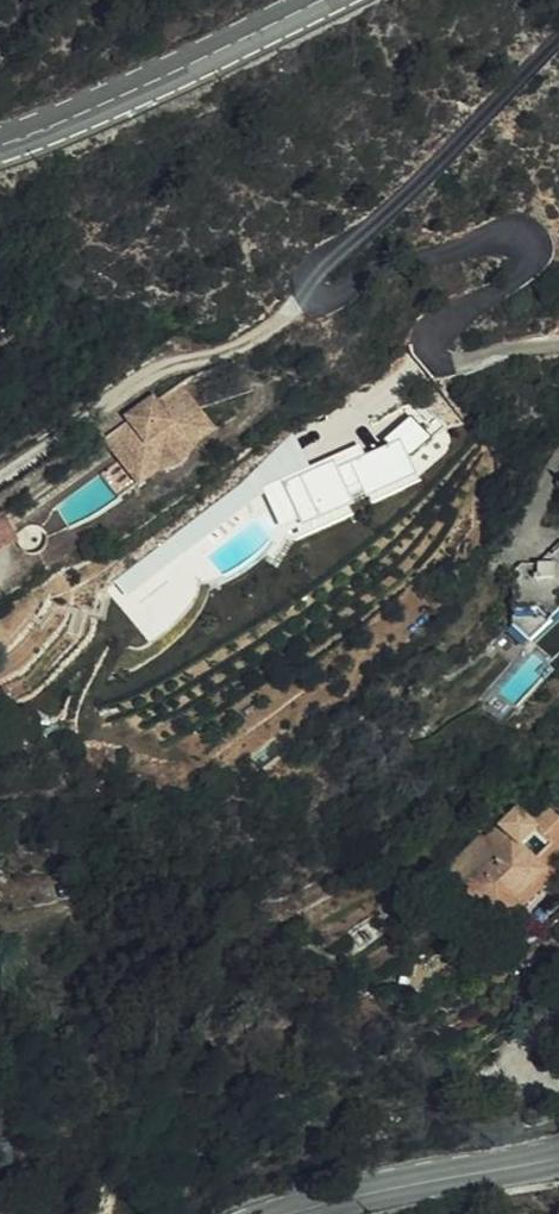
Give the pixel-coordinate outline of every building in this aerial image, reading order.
[(184,384),(172,393),(186,413),(198,405),(184,384)] [(186,413),(172,393),(160,402),(158,400),(134,417),(135,420),(122,429),(137,450),(126,457),(144,482),(165,467),(177,467),(186,463),(190,458),(194,445),(215,430),(198,405),(186,413)] [(365,454),(354,459),(339,466),(335,459),(286,482),(303,521),(413,468),(405,459),(431,435),(410,412),(382,437),(386,442),(365,454)] [(137,450),(122,429),(112,436),(126,457),(137,450)] [(339,466),(354,459),(350,450),(334,457),(335,459),(339,466)] [(17,538),(2,511),(0,513),(0,548),(17,538)] [(556,545),(540,547),(532,557),(536,605),(557,623),(558,620),(558,542),(556,545)] [(518,782),(501,800),(455,849),(451,846),(433,864),(477,907),(496,887),(492,884),(523,849),(554,815),(518,782)] [(455,849),(501,800),(486,786),(455,818),(451,816),(419,851),(433,864),(451,846),(455,849)] [(554,815),(523,849),(530,855),(558,824),(558,810),(554,815)]
